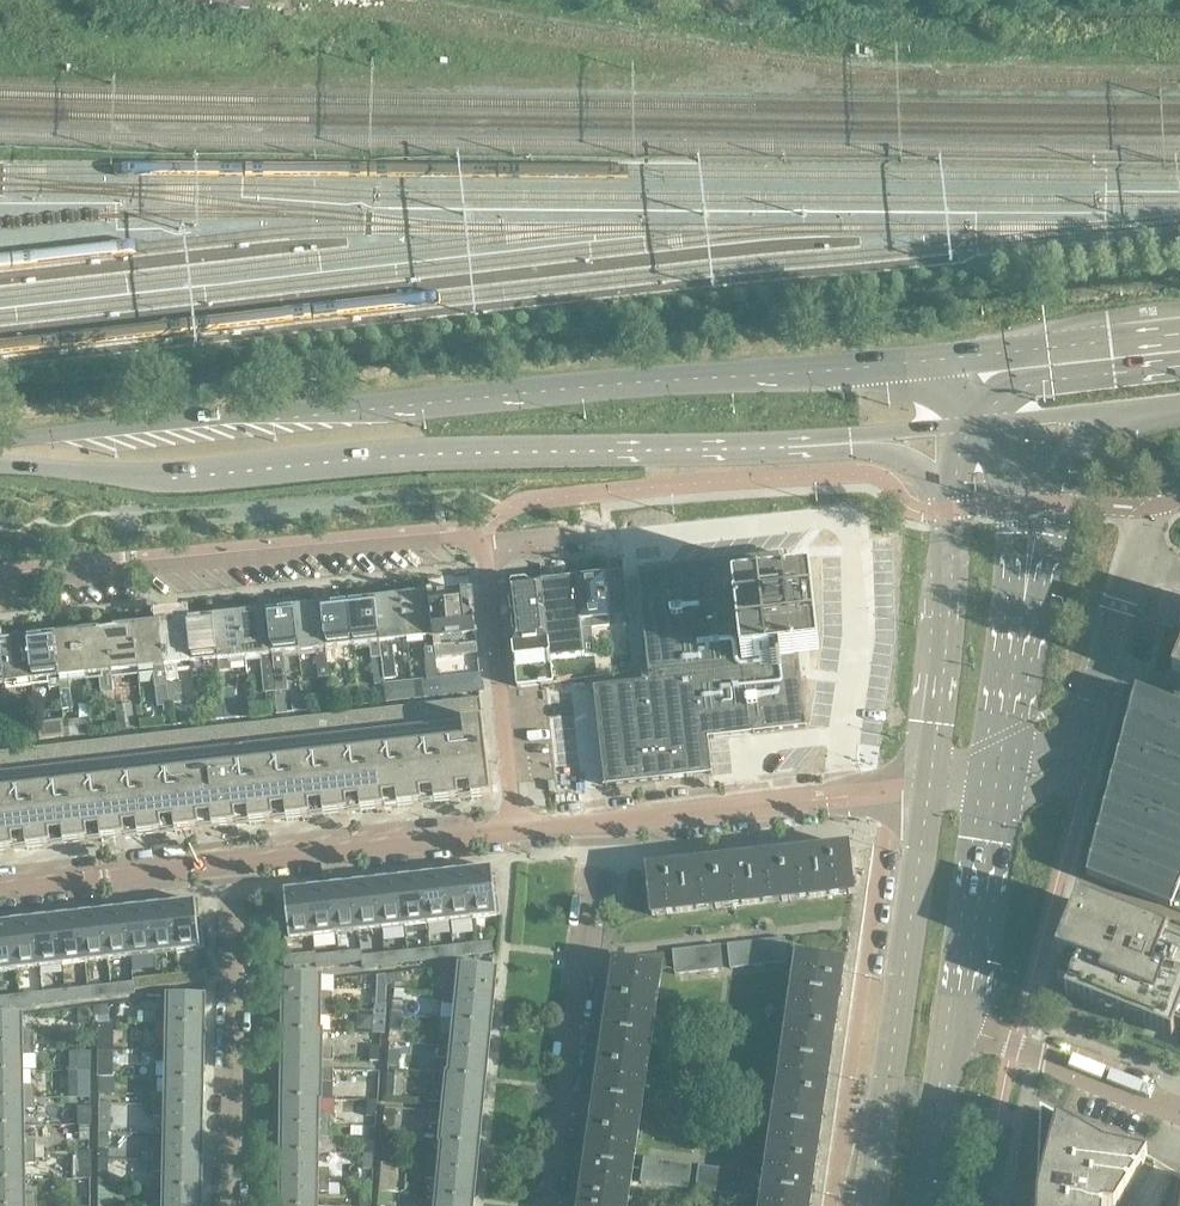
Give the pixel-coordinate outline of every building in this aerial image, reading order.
[(247,8),(248,0),(188,0),(247,8)] [(783,558),(711,566),(653,573),(653,569),(638,571),(652,681),(595,688),(606,785),(711,773),(707,737),(805,726),(805,725),(800,725),(794,657),(819,654),(811,579),(786,581),(783,558)] [(589,578),(542,584),(552,659),(585,656),(595,654),(592,627),(610,626),(609,617),(604,577),(600,577),(598,574),(591,575),(589,578)] [(542,584),(506,589),(519,688),(555,684),(552,659),(542,584)] [(434,595),(429,596),(433,638),(434,641),(474,637),(472,612),(471,596),(468,596),(464,593),(458,593),(455,597),(434,599),(434,595)] [(405,598),(402,599),(406,641),(433,638),(429,596),(418,597),(414,594),(408,594),(405,598)] [(388,600),(375,602),(379,643),(382,671),(394,670),(390,642),(406,641),(402,599),(401,599),(397,596),(391,596),(388,600)] [(351,604),(348,604),(353,646),(370,644),(374,693),(383,692),(379,643),(375,602),(364,603),(360,600),(354,600),(351,604)] [(334,606),(321,607),(326,649),(353,646),(348,604),(347,605),(343,601),(337,602),(334,606)] [(297,610),(294,610),(299,652),(316,650),(319,677),(328,676),(326,649),(321,607),(310,608),(306,606),(300,606),(297,610)] [(280,612),(267,613),(272,655),(278,704),(287,703),(284,681),(283,654),(299,652),(294,610),(293,610),(290,607),(283,608),(280,612)] [(243,616),(241,616),(246,658),(261,656),(265,692),(276,691),(272,655),(267,613),(256,614),(252,611),(246,612),(243,616)] [(225,618),(214,619),(219,661),(220,671),(229,670),(228,660),(246,658),(241,616),(238,616),(235,613),(229,614),(225,618)] [(189,622),(188,622),(193,663),(208,662),(209,673),(219,672),(219,661),(214,619),(202,620),(198,617),(192,618),(189,622)] [(172,623),(161,625),(166,666),(166,681),(177,680),(193,679),(192,664),(193,663),(188,622),(185,622),(182,619),(175,620),(172,623)] [(136,627),(134,627),(138,669),(153,668),(155,687),(167,686),(165,667),(166,666),(161,625),(149,626),(145,623),(139,624),(136,627)] [(119,629),(107,630),(112,672),(138,669),(134,627),(132,628),(128,625),(122,625),(119,629)] [(82,633),(81,633),(85,675),(102,673),(106,711),(115,711),(112,672),(107,630),(95,632),(92,629),(85,629),(82,633)] [(66,635),(55,636),(59,678),(62,710),(72,709),(68,677),(85,675),(81,633),(78,633),(75,630),(69,631),(66,635)] [(29,639),(28,639),(32,681),(49,679),(52,704),(61,703),(59,678),(55,636),(42,637),(38,634),(32,635),(29,639)] [(12,641),(2,642),(6,684),(32,681),(28,639),(25,639),(22,636),(15,637),(12,641)] [(1171,676),(1179,680),(1179,655),(1171,676)] [(449,664),(436,665),(438,678),(441,677),(450,676),(449,664)] [(482,691),(480,673),(450,676),(441,677),(443,695),(482,691)] [(440,678),(413,680),(415,698),(442,695),(440,678)] [(412,681),(384,684),(386,701),(414,698),(412,681)] [(1172,702),(1179,705),(1179,682),(1172,702)] [(180,702),(178,685),(168,686),(170,703),(180,702)] [(232,687),(222,688),(224,709),(234,708),(232,687)] [(1135,688),(1135,690),(1087,873),(1086,872),(1086,874),(1170,907),(1171,906),(1171,905),(1179,882),(1179,705),(1172,702),(1135,688)] [(358,703),(357,689),(347,690),(348,704),(358,703)] [(304,694),(291,696),(293,710),(306,708),(304,694)] [(214,829),(491,798),(491,797),(486,751),(485,745),(480,699),(0,753),(0,853),(200,831),(214,829)] [(224,719),(222,699),(212,700),(214,720),(224,719)] [(130,705),(116,706),(118,730),(133,728),(130,705)] [(88,718),(65,720),(66,735),(89,733),(88,718)] [(62,719),(36,721),(37,727),(38,738),(63,736),(62,719)] [(21,739),(38,738),(37,727),(36,721),(20,723),(21,739)] [(847,845),(781,853),(786,900),(853,893),(847,845)] [(781,853),(714,860),(719,908),(786,900),(781,853)] [(714,860),(647,868),(652,915),(719,908),(714,860)] [(478,868),(470,869),(475,919),(501,916),(498,895),(494,895),(491,867),(479,869),(478,868)] [(470,869),(447,872),(452,921),(475,919),(470,869)] [(447,872),(424,874),(429,924),(452,921),(447,872)] [(424,874),(401,877),(407,927),(429,924),(424,874)] [(401,877),(378,880),(384,929),(407,927),(401,877)] [(378,880),(354,882),(360,932),(384,929),(378,880)] [(337,934),(360,932),(354,882),(331,885),(337,934)] [(331,885),(308,887),(314,937),(337,934),(331,885)] [(284,891),(283,891),(286,919),(282,919),(285,940),(314,937),(308,887),(284,890),(284,891)] [(1087,904),(1077,900),(1055,955),(1065,959),(1056,982),(1067,987),(1064,994),(1171,1036),(1174,1029),(1179,1031),(1179,940),(1087,904)] [(182,902),(172,903),(177,952),(205,949),(202,928),(198,929),(195,901),(182,902)] [(172,903),(149,905),(155,955),(177,952),(172,903)] [(149,905),(126,908),(132,957),(155,955),(149,905)] [(126,908),(103,911),(109,960),(132,957),(126,908)] [(103,911),(81,913),(86,963),(109,960),(103,911)] [(81,913),(56,916),(62,965),(86,963),(81,913)] [(56,916),(34,918),(39,968),(62,965),(56,916)] [(34,918),(11,921),(16,971),(39,968),(34,918)] [(16,971),(11,921),(0,922),(0,972),(16,971)] [(785,938),(728,944),(729,958),(730,968),(787,962),(786,953),(785,938)] [(492,941),(478,943),(479,954),(493,953),(492,941)] [(478,943),(455,945),(456,957),(479,954),(478,943)] [(455,945),(432,948),(433,959),(456,957),(455,945)] [(720,945),(672,950),(674,969),(675,974),(723,969),(721,958),(720,945)] [(432,948),(409,950),(411,962),(433,959),(432,948)] [(361,950),(339,953),(340,964),(361,962),(362,967),(363,967),(362,956),(361,950)] [(409,950),(386,953),(388,965),(411,962),(409,950)] [(315,952),(291,955),(293,967),(294,967),(315,964),(316,967),(317,967),(315,955),(315,952)] [(339,953),(315,955),(317,967),(340,964),(339,953)] [(386,953),(363,955),(362,956),(363,967),(388,965),(386,953)] [(797,955),(788,1021),(834,1028),(844,961),(797,955)] [(614,961),(610,995),(657,1001),(662,967),(614,961)] [(447,982),(446,993),(451,993),(493,998),(496,970),(493,970),(460,966),(458,983),(452,982),(447,982)] [(198,972),(180,974),(181,985),(199,983),(198,972)] [(158,988),(181,985),(180,974),(157,976),(158,988)] [(399,974),(386,975),(387,985),(400,983),(399,974)] [(385,1006),(387,985),(386,975),(374,977),(376,987),(375,1006),(385,1006)] [(132,979),(132,982),(134,994),(135,994),(134,991),(158,988),(157,976),(132,979)] [(285,976),(284,1005),(328,1006),(334,1006),(334,994),(329,994),(320,994),(320,977),(293,976),(287,976),(285,976)] [(132,982),(112,984),(113,996),(134,994),(132,982)] [(112,984),(89,987),(90,999),(113,996),(112,984)] [(89,987),(65,990),(66,1001),(90,999),(89,987)] [(65,990),(42,992),(43,1004),(66,1001),(65,990)] [(42,992),(19,995),(20,1006),(43,1004),(42,992)] [(443,1004),(441,1021),(454,1022),(490,1026),(493,998),(451,993),(446,993),(445,1004),(443,1004)] [(0,997),(0,1009),(20,1006),(19,995),(0,997)] [(610,995),(600,1062),(647,1068),(657,1001),(610,995)] [(156,1012),(155,1024),(166,1024),(204,1025),(204,996),(169,996),(169,1004),(166,1003),(166,1012),(156,1012)] [(407,999),(394,998),(393,1018),(405,1019),(407,999)] [(118,1003),(92,1006),(92,1021),(118,1022),(118,1003)] [(284,1005),(284,1033),(321,1034),(322,1031),(319,1031),(320,1017),(328,1017),(333,1017),(334,1006),(328,1006),(284,1005)] [(384,1034),(385,1006),(375,1006),(374,1006),(372,1033),(384,1034)] [(89,1007),(76,1008),(76,1024),(89,1023),(89,1007)] [(25,1044),(24,1022),(22,1022),(22,1016),(0,1016),(0,1045),(25,1044)] [(357,1017),(356,1030),(368,1031),(369,1018),(357,1017)] [(788,1021),(778,1088),(825,1095),(834,1028),(788,1021)] [(114,1023),(100,1022),(99,1051),(113,1051),(114,1023)] [(441,1038),(440,1049),(445,1049),(487,1054),(490,1026),(454,1022),(453,1039),(446,1038),(441,1038)] [(155,1040),(155,1052),(203,1052),(204,1025),(166,1024),(166,1040),(155,1040)] [(409,1033),(391,1031),(390,1043),(408,1044),(409,1033)] [(284,1033),(283,1061),(321,1063),(330,1063),(330,1051),(321,1051),(321,1034),(284,1033)] [(0,1045),(0,1072),(25,1071),(25,1044),(0,1045)] [(369,1052),(369,1062),(380,1062),(380,1053),(381,1046),(369,1046),(369,1052)] [(440,1049),(439,1060),(444,1061),(451,1061),(449,1074),(447,1074),(447,1078),(485,1082),(487,1054),(445,1049),(440,1049)] [(113,1051),(99,1051),(99,1077),(113,1077),(113,1051)] [(155,1052),(155,1063),(165,1064),(165,1079),(203,1079),(203,1052),(155,1052)] [(389,1052),(388,1069),(403,1070),(404,1053),(389,1052)] [(90,1053),(70,1053),(70,1068),(90,1068),(90,1053)] [(283,1061),(283,1090),(321,1091),(321,1063),(283,1061)] [(600,1062),(590,1129),(638,1136),(647,1068),(600,1062)] [(364,1089),(378,1090),(379,1069),(365,1068),(364,1089)] [(91,1098),(91,1070),(79,1070),(79,1098),(91,1098)] [(0,1072),(0,1099),(25,1098),(25,1071),(0,1072)] [(387,1073),(385,1097),(401,1098),(403,1074),(387,1073)] [(116,1078),(99,1078),(99,1102),(116,1102),(116,1078)] [(447,1078),(444,1106),(482,1110),(485,1082),(447,1078)] [(202,1107),(203,1079),(165,1079),(164,1106),(202,1107)] [(778,1088),(769,1155),(815,1161),(825,1095),(778,1088)] [(283,1090),(282,1118),(318,1119),(318,1100),(320,1100),(321,1091),(283,1090)] [(366,1097),(365,1113),(377,1114),(378,1098),(366,1097)] [(0,1099),(0,1126),(26,1126),(25,1098),(0,1099)] [(79,1126),(92,1126),(92,1099),(79,1099),(79,1126)] [(385,1100),(383,1133),(397,1134),(399,1101),(385,1100)] [(202,1107),(164,1106),(164,1134),(201,1135),(202,1107)] [(444,1106),(441,1134),(479,1137),(482,1110),(444,1106)] [(1040,1112),(1037,1205),(1133,1205),(1126,1191),(1147,1158),(1104,1149),(1040,1112)] [(110,1114),(98,1114),(98,1133),(110,1133),(110,1114)] [(282,1118),(282,1147),(318,1148),(318,1119),(282,1118)] [(364,1150),(375,1150),(377,1122),(366,1122),(364,1150)] [(0,1126),(0,1153),(26,1153),(26,1126),(0,1126)] [(91,1126),(79,1126),(79,1144),(91,1144),(91,1126)] [(580,1196),(579,1204),(592,1205),(628,1205),(638,1136),(590,1129),(580,1196)] [(110,1134),(99,1134),(99,1150),(110,1150),(110,1134)] [(164,1134),(163,1161),(201,1161),(201,1135),(164,1134)] [(383,1134),(381,1158),(396,1159),(398,1134),(383,1134)] [(442,1142),(440,1162),(476,1165),(479,1137),(441,1134),(440,1142),(442,1142)] [(282,1147),(281,1175),(317,1176),(318,1148),(282,1147)] [(363,1166),(374,1166),(375,1151),(364,1150),(363,1166)] [(0,1153),(0,1181),(27,1180),(26,1153),(0,1153)] [(92,1153),(75,1153),(75,1180),(92,1180),(92,1153)] [(761,1205),(809,1205),(815,1161),(769,1155),(761,1205)] [(693,1165),(646,1158),(642,1181),(689,1188),(693,1165)] [(381,1159),(379,1187),(394,1188),(396,1160),(381,1159)] [(163,1161),(163,1188),(200,1189),(201,1161),(163,1161)] [(111,1162),(98,1162),(98,1186),(111,1186),(111,1162)] [(440,1162),(437,1190),(473,1193),(476,1165),(440,1162)] [(757,1174),(701,1166),(697,1190),(754,1198),(757,1174)] [(281,1175),(281,1204),(317,1205),(317,1176),(281,1175)] [(0,1181),(0,1205),(27,1205),(27,1180),(0,1181)] [(90,1181),(79,1181),(79,1198),(90,1198),(90,1181)] [(98,1187),(98,1205),(116,1205),(116,1187),(98,1187)] [(163,1205),(200,1205),(200,1189),(163,1188),(163,1205)] [(378,1205),(393,1205),(394,1189),(379,1188),(378,1205)] [(436,1205),(472,1205),(473,1193),(437,1190),(436,1205)] [(357,1205),(370,1205),(371,1191),(358,1191),(357,1205)]
